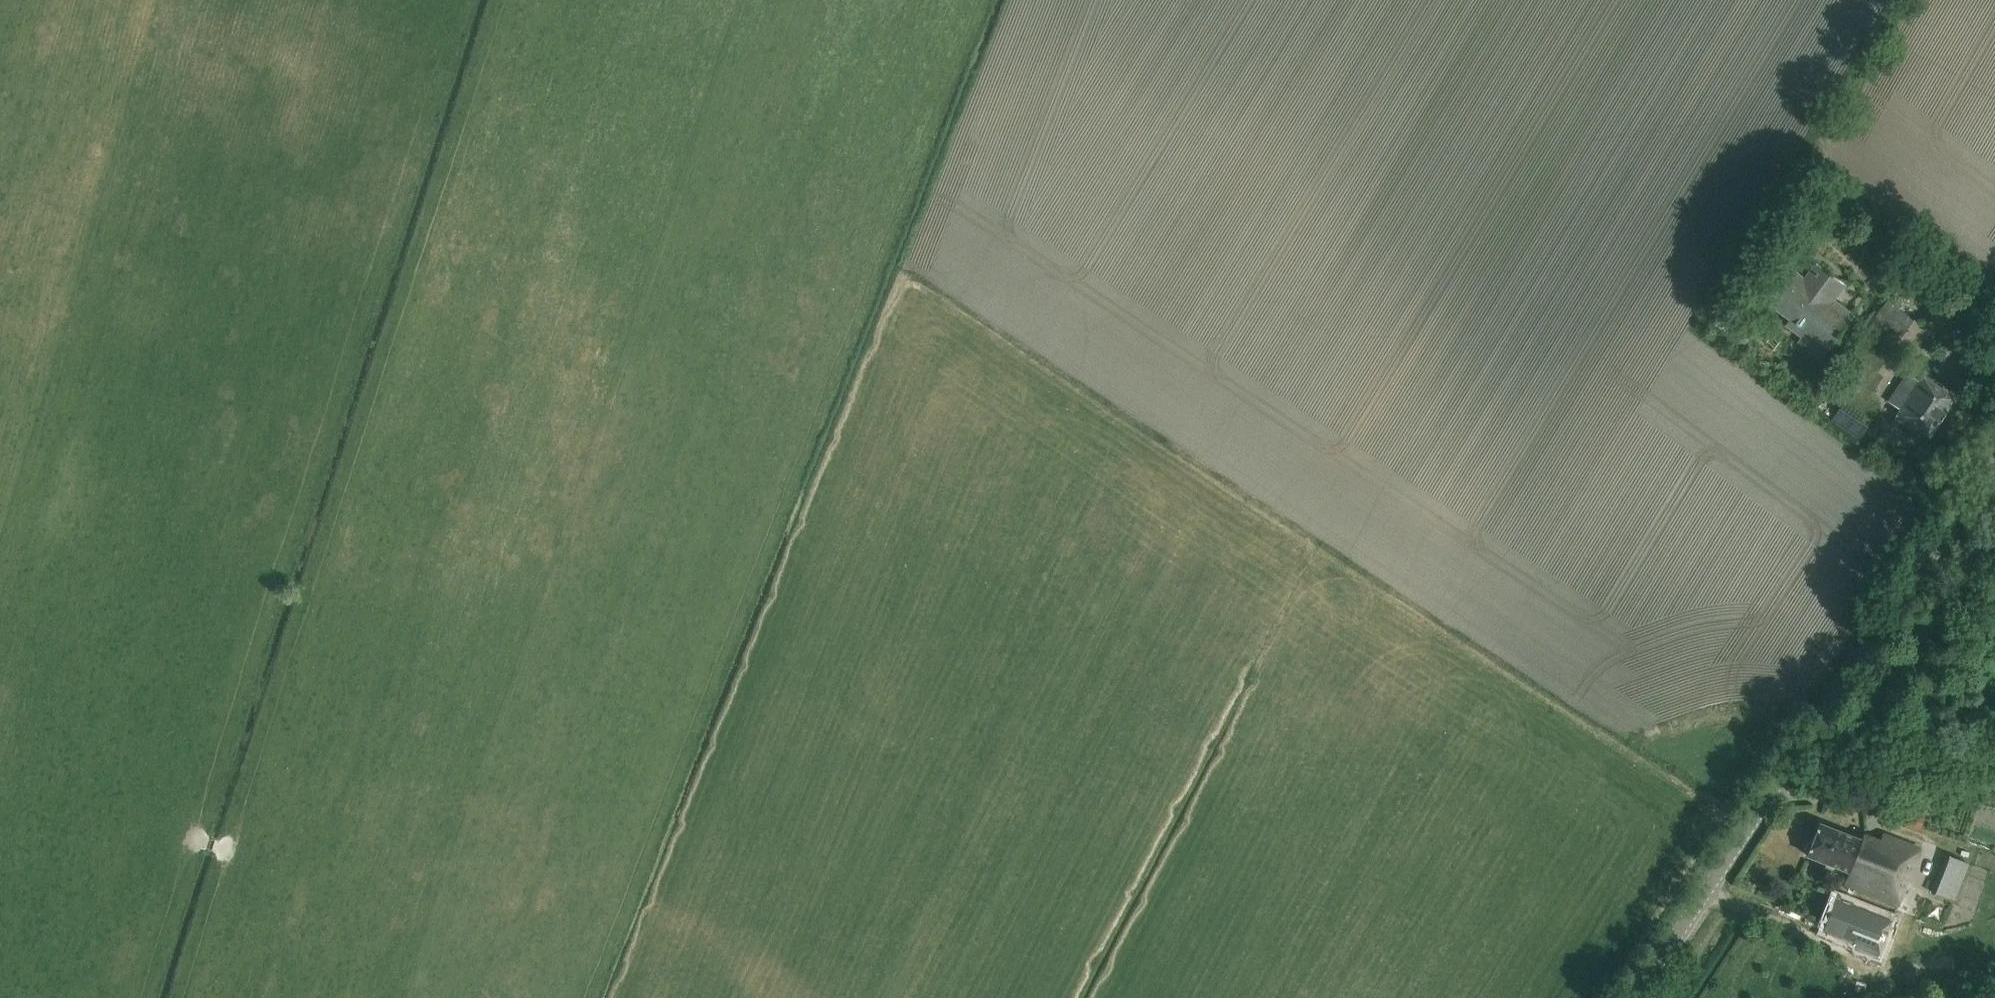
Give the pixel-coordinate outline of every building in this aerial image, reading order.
[(1830,349),(1854,316),(1833,300),(1845,284),(1816,263),(1804,279),(1790,269),(1787,272),(1778,265),(1765,283),(1774,290),(1766,302),(1790,320),(1786,325),(1802,336),(1805,331),(1830,349)] [(1955,398),(1921,375),(1918,380),(1908,375),(1890,403),(1900,410),(1897,415),(1898,415),(1893,421),(1895,427),(1911,438),(1916,437),(1921,430),(1930,436),(1955,398)] [(1845,898),(1850,899),(1854,888),(1898,906),(1920,849),(1883,834),(1881,841),(1864,834),(1862,840),(1820,824),(1808,856),(1849,872),(1844,885),(1849,886),(1845,898)] [(1952,852),(1937,888),(1961,898),(1976,862),(1952,852)] [(1923,908),(1932,895),(1922,889),(1913,902),(1923,908)] [(1884,913),(1850,899),(1845,898),(1840,896),(1828,927),(1872,944),(1884,913)]
